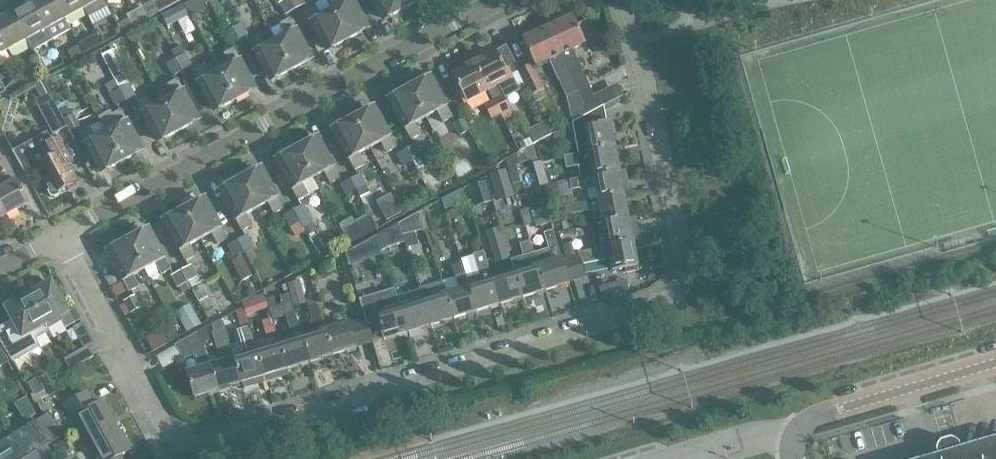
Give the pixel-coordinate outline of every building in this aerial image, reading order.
[(5,0),(0,0),(0,10),(5,18),(0,21),(0,37),(8,51),(12,59),(31,49),(5,0)] [(31,49),(33,51),(52,41),(50,38),(31,4),(20,10),(15,0),(5,0),(31,49)] [(31,4),(50,38),(60,33),(62,35),(70,31),(65,20),(54,0),(38,0),(31,4)] [(65,20),(84,10),(78,0),(54,0),(65,20)] [(84,10),(88,18),(108,7),(104,0),(78,0),(84,10)] [(184,6),(191,17),(200,13),(204,7),(200,0),(195,0),(184,6)] [(295,10),(290,0),(277,0),(285,15),(295,10)] [(295,10),(305,5),(303,0),(290,0),(295,10)] [(327,0),(326,1),(326,0),(321,0),(328,14),(321,17),(315,6),(306,11),(312,22),(312,23),(326,49),(333,45),(334,48),(348,40),(327,0)] [(348,40),(362,33),(361,30),(368,26),(353,0),(327,0),(348,40)] [(399,0),(372,0),(382,19),(389,15),(390,17),(404,10),(399,0)] [(404,10),(418,2),(417,0),(399,0),(404,10)] [(142,7),(134,12),(140,23),(148,19),(142,7)] [(168,26),(178,21),(173,10),(162,16),(168,26)] [(122,33),(140,23),(134,12),(126,16),(128,20),(117,25),(122,33)] [(548,28),(587,115),(623,96),(617,84),(594,96),(573,50),(585,44),(572,16),(548,28)] [(276,42),(292,71),(306,63),(304,61),(311,57),(297,30),(297,31),(291,20),(282,25),(287,36),(276,42)] [(238,22),(231,25),(239,41),(249,35),(243,23),(240,25),(238,22)] [(229,46),(239,41),(231,25),(224,29),(226,32),(223,34),(229,46)] [(587,115),(548,28),(523,39),(536,67),(550,61),(568,100),(563,115),(569,124),(587,115)] [(292,71),(276,42),(265,48),(259,37),(250,42),(256,53),(255,53),(269,79),(276,76),(278,78),(292,71)] [(102,55),(115,81),(126,101),(136,96),(112,50),(102,55)] [(220,72),(235,101),(249,94),(248,91),(255,87),(241,61),(240,61),(235,50),(225,55),(231,66),(220,72)] [(494,101),(502,115),(505,121),(514,116),(504,97),(505,96),(500,86),(513,79),(505,62),(502,64),(496,52),(475,63),(489,91),(494,101)] [(186,53),(176,58),(183,71),(193,66),(186,53)] [(40,65),(45,76),(63,67),(58,56),(40,65)] [(173,77),(183,71),(176,58),(166,64),(173,77)] [(464,104),(489,91),(475,63),(453,75),(459,87),(456,88),(464,104)] [(545,89),(532,65),(518,72),(531,96),(545,89)] [(235,101),(220,72),(209,78),(203,67),(193,72),(199,83),(213,110),(220,106),(221,109),(235,101)] [(68,128),(63,120),(64,120),(43,80),(35,85),(42,101),(37,105),(53,136),(68,128)] [(410,89),(426,118),(437,112),(443,123),(453,118),(447,107),(447,106),(433,80),(426,84),(424,81),(410,89)] [(116,106),(126,101),(115,81),(106,86),(116,106)] [(163,102),(179,132),(193,124),(192,121),(199,118),(184,91),(178,81),(169,86),(175,96),(163,102)] [(426,118),(410,89),(396,96),(398,99),(391,103),(405,129),(406,129),(412,140),(421,135),(415,124),(426,118)] [(179,132),(163,102),(152,109),(146,98),(137,103),(143,114),(157,140),(164,136),(165,139),(179,132)] [(502,115),(494,101),(484,106),(492,120),(502,115)] [(579,155),(616,148),(611,123),(608,124),(604,106),(573,123),(579,155)] [(101,122),(122,162),(136,155),(135,152),(142,148),(128,122),(127,122),(121,111),(113,116),(111,111),(98,118),(101,122)] [(354,119),(370,148),(381,142),(387,153),(396,148),(390,137),(391,137),(377,111),(370,114),(368,112),(354,119)] [(63,120),(68,128),(70,132),(81,126),(74,114),(64,120),(63,120)] [(370,148),(354,119),(340,127),(342,129),(335,133),(349,159),(355,170),(365,165),(359,154),(370,148)] [(453,125),(459,136),(471,130),(464,119),(453,125)] [(122,162),(101,122),(80,133),(86,144),(86,145),(100,171),(107,167),(108,170),(122,162)] [(58,140),(53,142),(48,132),(13,151),(27,178),(40,170),(50,189),(49,194),(50,198),(56,199),(60,197),(62,191),(77,183),(68,166),(72,164),(58,140)] [(298,150),(314,179),(325,173),(331,183),(340,178),(334,167),(335,167),(320,141),(313,145),(312,142),(298,150)] [(417,144),(407,150),(413,161),(423,156),(417,144)] [(580,179),(621,171),(616,148),(579,155),(564,157),(567,169),(578,167),(580,179)] [(314,179),(298,150),(284,157),(285,160),(278,164),(293,190),(299,201),(308,196),(302,185),(314,179)] [(403,167),(413,161),(407,150),(397,155),(403,167)] [(506,160),(512,184),(520,182),(516,166),(520,165),(517,154),(506,160)] [(0,190),(0,216),(2,219),(30,203),(4,158),(0,160),(0,181),(4,188),(0,190)] [(539,162),(533,163),(540,187),(549,185),(542,162),(539,162)] [(242,180),(257,209),(269,203),(274,214),(284,209),(278,198),(264,171),(257,175),(256,172),(242,180)] [(421,179),(416,171),(410,175),(414,183),(421,179)] [(599,200),(625,195),(621,171),(580,179),(570,181),(572,191),(597,186),(599,200)] [(361,175),(351,180),(357,192),(367,186),(361,175)] [(514,199),(507,177),(493,181),(499,203),(514,199)] [(257,209),(242,180),(228,188),(229,190),(222,194),(236,220),(237,220),(243,231),(252,226),(246,215),(257,209)] [(347,197),(357,192),(351,180),(341,185),(347,197)] [(492,202),(486,182),(471,187),(477,207),(492,202)] [(550,185),(549,185),(540,187),(541,189),(545,188),(547,199),(560,196),(558,184),(550,185)] [(604,224),(630,219),(625,195),(599,200),(604,224)] [(185,210),(201,239),(212,233),(218,244),(227,239),(222,228),(208,202),(201,206),(199,203),(185,210)] [(576,214),(590,212),(588,202),(563,206),(565,217),(577,215),(576,214)] [(396,203),(382,211),(387,221),(402,214),(396,203)] [(304,205),(294,211),(306,232),(316,226),(304,205)] [(550,224),(545,207),(531,211),(530,208),(521,211),(525,226),(535,224),(536,228),(550,224)] [(201,239),(185,210),(171,218),(173,221),(166,224),(180,251),(181,251),(186,261),(196,256),(190,246),(201,239)] [(296,238),(306,232),(294,211),(284,216),(296,238)] [(419,216),(407,219),(410,235),(422,232),(419,216)] [(353,244),(376,231),(369,218),(345,231),(353,244)] [(630,219),(604,224),(592,226),(593,235),(606,233),(608,247),(634,242),(630,219)] [(405,243),(399,224),(377,236),(382,251),(405,243)] [(549,249),(534,254),(546,291),(570,284),(569,284),(562,260),(553,231),(544,234),(549,249)] [(129,241),(144,270),(156,264),(162,275),(171,269),(165,259),(165,258),(151,232),(144,236),(143,233),(129,241)] [(248,235),(238,241),(244,253),(245,252),(250,262),(258,258),(252,248),(254,247),(248,235)] [(144,270),(129,241),(115,248),(116,251),(109,255),(124,281),(130,292),(139,287),(133,276),(144,270)] [(234,258),(244,253),(238,241),(228,246),(234,258)] [(495,244),(502,266),(512,263),(505,241),(495,244)] [(546,291),(534,254),(531,241),(520,245),(524,257),(522,257),(525,266),(514,270),(515,273),(522,299),(546,291)] [(579,252),(576,241),(564,245),(568,258),(580,255),(579,252)] [(372,256),(367,242),(346,254),(349,263),(372,256)] [(608,247),(579,252),(580,255),(583,265),(610,260),(613,271),(626,268),(627,273),(638,271),(637,266),(638,266),(634,243),(634,242),(608,247)] [(499,306),(492,280),(483,252),(473,255),(480,275),(467,279),(477,313),(499,306)] [(587,279),(583,265),(580,255),(568,258),(562,260),(569,284),(575,282),(587,279)] [(442,282),(454,320),(477,313),(467,279),(462,263),(452,266),(456,278),(442,282)] [(188,283),(198,278),(192,266),(181,271),(188,283)] [(179,287),(188,283),(181,271),(171,276),(178,288),(179,287)] [(122,284),(116,273),(106,278),(112,289),(122,284)] [(522,299),(515,273),(492,280),(499,306),(522,299)] [(308,296),(303,280),(288,284),(293,300),(308,296)] [(75,310),(69,313),(52,282),(42,288),(39,287),(32,291),(32,294),(29,295),(46,326),(47,325),(60,318),(65,329),(81,320),(75,310)] [(454,320),(442,282),(419,289),(420,290),(431,326),(454,320)] [(202,287),(193,291),(199,303),(208,298),(202,287)] [(408,333),(397,297),(395,290),(360,300),(366,319),(373,342),(384,339),(385,340),(408,333)] [(397,297),(408,333),(431,326),(420,290),(397,297)] [(258,308),(267,305),(264,294),(255,297),(258,308)] [(48,329),(47,325),(46,326),(29,295),(27,296),(25,296),(18,300),(18,302),(6,308),(13,320),(0,328),(0,342),(11,359),(38,344),(34,337),(48,329)] [(130,313),(142,307),(135,296),(124,302),(130,313)] [(333,356),(324,324),(316,298),(307,300),(309,309),(308,310),(312,321),(309,321),(313,334),(303,338),(310,363),(333,356)] [(201,324),(190,305),(176,313),(186,332),(201,324)] [(236,312),(242,329),(249,327),(244,308),(236,312)] [(276,333),(270,313),(261,315),(267,335),(276,333)] [(532,331),(549,328),(546,314),(529,318),(532,331)] [(310,363),(303,338),(300,328),(296,315),(286,318),(290,331),(288,332),(291,341),(280,345),(287,370),(310,363)] [(357,347),(368,344),(361,322),(350,325),(349,323),(338,327),(336,320),(324,324),(333,356),(357,349),(357,347)] [(203,343),(204,344),(210,340),(206,327),(197,333),(203,343)] [(233,359),(241,384),(243,384),(245,390),(266,383),(257,352),(249,327),(242,329),(237,331),(245,355),(233,359)] [(218,353),(221,352),(231,349),(230,347),(225,329),(215,332),(212,333),(218,353)] [(218,391),(210,366),(204,344),(203,343),(197,333),(175,346),(175,347),(181,357),(183,359),(196,356),(200,369),(187,373),(195,398),(218,391)] [(289,376),(287,370),(280,345),(257,352),(266,383),(289,376)] [(64,360),(71,371),(95,358),(88,346),(64,360)] [(241,384),(233,359),(231,349),(221,352),(224,362),(210,366),(218,391),(241,384)] [(180,362),(162,373),(169,384),(187,373),(180,362)] [(45,390),(39,379),(29,384),(35,395),(45,390)] [(122,454),(130,450),(103,401),(95,406),(88,393),(65,405),(72,418),(76,416),(100,458),(125,458),(122,454)] [(64,436),(50,413),(35,423),(49,445),(64,436)] [(49,445),(35,423),(12,437),(26,458),(57,458),(49,445)] [(12,437),(0,445),(0,458),(26,458),(12,437)] [(960,449),(959,444),(955,441),(950,440),(941,442),(938,446),(936,451),(938,456),(927,458),(995,458),(995,439),(960,449)]
